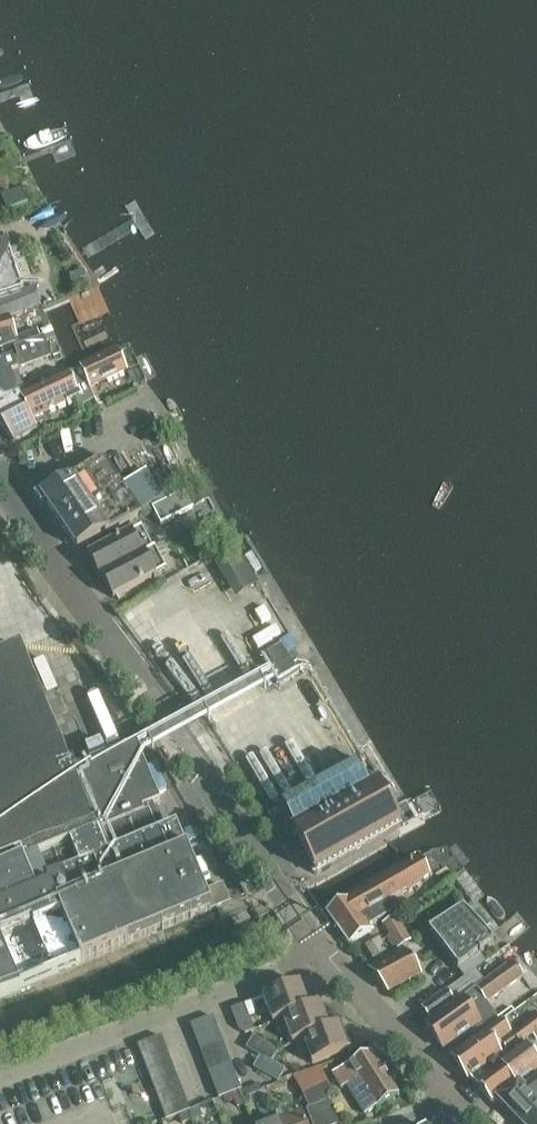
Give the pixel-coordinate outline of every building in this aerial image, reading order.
[(23,191),(2,198),(8,215),(29,207),(23,191)] [(0,246),(0,298),(24,290),(8,243),(0,246)] [(0,301),(0,315),(3,322),(12,318),(40,305),(32,287),(0,301)] [(15,348),(18,347),(15,339),(19,337),(12,318),(3,322),(0,322),(0,354),(15,348)] [(23,335),(17,339),(20,346),(41,339),(38,330),(23,335)] [(0,364),(0,406),(12,400),(12,398),(26,393),(17,368),(32,363),(30,357),(46,351),(42,338),(41,339),(20,346),(18,347),(15,348),(19,359),(14,361),(14,359),(0,364)] [(14,442),(32,433),(26,423),(65,405),(72,401),(77,399),(81,407),(82,409),(93,403),(96,402),(96,401),(95,400),(92,392),(91,390),(90,390),(95,388),(128,373),(124,365),(118,351),(82,367),(81,368),(80,368),(80,369),(68,375),(60,378),(53,381),(51,382),(20,397),(0,407),(0,423),(14,442)] [(41,495),(78,549),(183,493),(177,480),(158,490),(152,479),(140,486),(135,477),(121,486),(103,461),(104,460),(103,459),(72,479),(41,495)] [(152,510),(161,525),(193,508),(184,492),(183,493),(152,510)] [(100,578),(102,577),(153,549),(142,528),(88,556),(100,578)] [(155,548),(153,549),(102,577),(113,598),(166,570),(155,548)] [(257,586),(258,585),(237,551),(222,560),(240,589),(254,580),(257,586)] [(281,646),(263,658),(280,685),(299,673),(281,646)] [(20,992),(19,991),(81,967),(80,964),(229,906),(222,887),(202,895),(200,889),(196,878),(195,879),(187,856),(176,829),(163,834),(152,807),(159,804),(142,760),(138,750),(137,746),(91,764),(91,765),(71,772),(23,649),(0,658),(0,1000),(20,992)] [(274,673),(138,750),(142,760),(279,682),(274,673)] [(329,752),(353,738),(331,702),(307,717),(329,752)] [(294,836),(294,837),(315,875),(402,827),(380,787),(367,794),(294,836)] [(406,806),(395,811),(403,827),(414,821),(406,806)] [(420,858),(327,913),(349,945),(350,944),(372,931),(369,927),(396,911),(395,909),(390,900),(400,894),(430,876),(420,858)] [(400,894),(390,900),(395,909),(406,903),(403,898),(400,894)] [(463,909),(428,932),(458,970),(466,980),(486,964),(479,954),(494,942),(463,909)] [(382,924),(396,951),(412,942),(398,916),(382,924)] [(365,947),(373,960),(387,951),(380,938),(365,947)] [(404,946),(368,968),(388,993),(408,984),(422,975),(404,946)] [(453,1005),(425,1025),(428,1028),(430,1031),(443,1050),(471,1030),(475,1035),(485,1028),(490,1024),(498,1019),(496,1016),(494,1014),(487,1003),(518,981),(519,980),(523,977),(524,977),(523,975),(520,971),(513,962),(476,989),(475,989),(453,1005)] [(272,1024),(282,1020),(282,1018),(308,1009),(299,984),(262,998),(272,1024)] [(453,1004),(445,992),(423,1008),(431,1019),(453,1004)] [(245,1005),(231,1010),(239,1030),(246,1035),(255,1031),(245,1005)] [(292,1045),(302,1041),(301,1039),(328,1029),(319,1005),(308,1009),(282,1018),(282,1020),(292,1045)] [(191,1025),(195,1038),(218,1029),(213,1017),(191,1025)] [(470,1080),(536,1031),(536,1018),(512,1036),(502,1021),(452,1056),(470,1080)] [(301,1039),(302,1041),(311,1065),(348,1051),(338,1025),(328,1029),(301,1039)] [(195,1038),(200,1050),(223,1041),(218,1029),(195,1038)] [(138,1046),(142,1058),(166,1049),(162,1036),(138,1046)] [(245,1049),(259,1057),(270,1062),(277,1051),(252,1037),(245,1049)] [(200,1050),(205,1062),(227,1053),(223,1041),(200,1050)] [(519,1085),(536,1071),(536,1060),(524,1042),(471,1080),(493,1104),(498,1100),(519,1085)] [(142,1058),(147,1070),(171,1061),(166,1049),(142,1058)] [(205,1062),(210,1074),(232,1065),(227,1053),(205,1062)] [(341,1088),(347,1085),(365,1115),(398,1095),(372,1054),(331,1074),(341,1088)] [(270,1062),(259,1057),(252,1068),(277,1082),(284,1070),(270,1062)] [(147,1070),(152,1083),(176,1074),(171,1061),(147,1070)] [(210,1074),(214,1086),(237,1078),(232,1065),(210,1074)] [(152,1083),(157,1095),(181,1086),(176,1074),(152,1083)] [(323,1074),(317,1077),(325,1095),(332,1092),(323,1074)] [(325,1095),(317,1077),(298,1086),(307,1104),(325,1095)] [(522,1088),(519,1085),(498,1100),(504,1106),(512,1114),(518,1120),(522,1123),(536,1123),(536,1077),(522,1088)] [(237,1078),(214,1086),(219,1098),(241,1090),(237,1078)] [(262,1090),(259,1083),(241,1091),(243,1097),(262,1090)] [(157,1095),(161,1108),(186,1098),(181,1086),(157,1095)] [(281,1096),(271,1099),(276,1111),(285,1107),(281,1096)] [(186,1098),(161,1108),(166,1120),(179,1116),(188,1112),(189,1112),(190,1111),(186,1098)] [(311,1123),(337,1123),(328,1101),(305,1110),(311,1123)] [(190,1111),(189,1112),(192,1121),(202,1117),(198,1107),(190,1111)] [(276,1112),(279,1121),(278,1122),(279,1123),(305,1123),(301,1113),(289,1117),(286,1108),(276,1112)] [(188,1112),(179,1116),(182,1123),(191,1120),(188,1112)]
